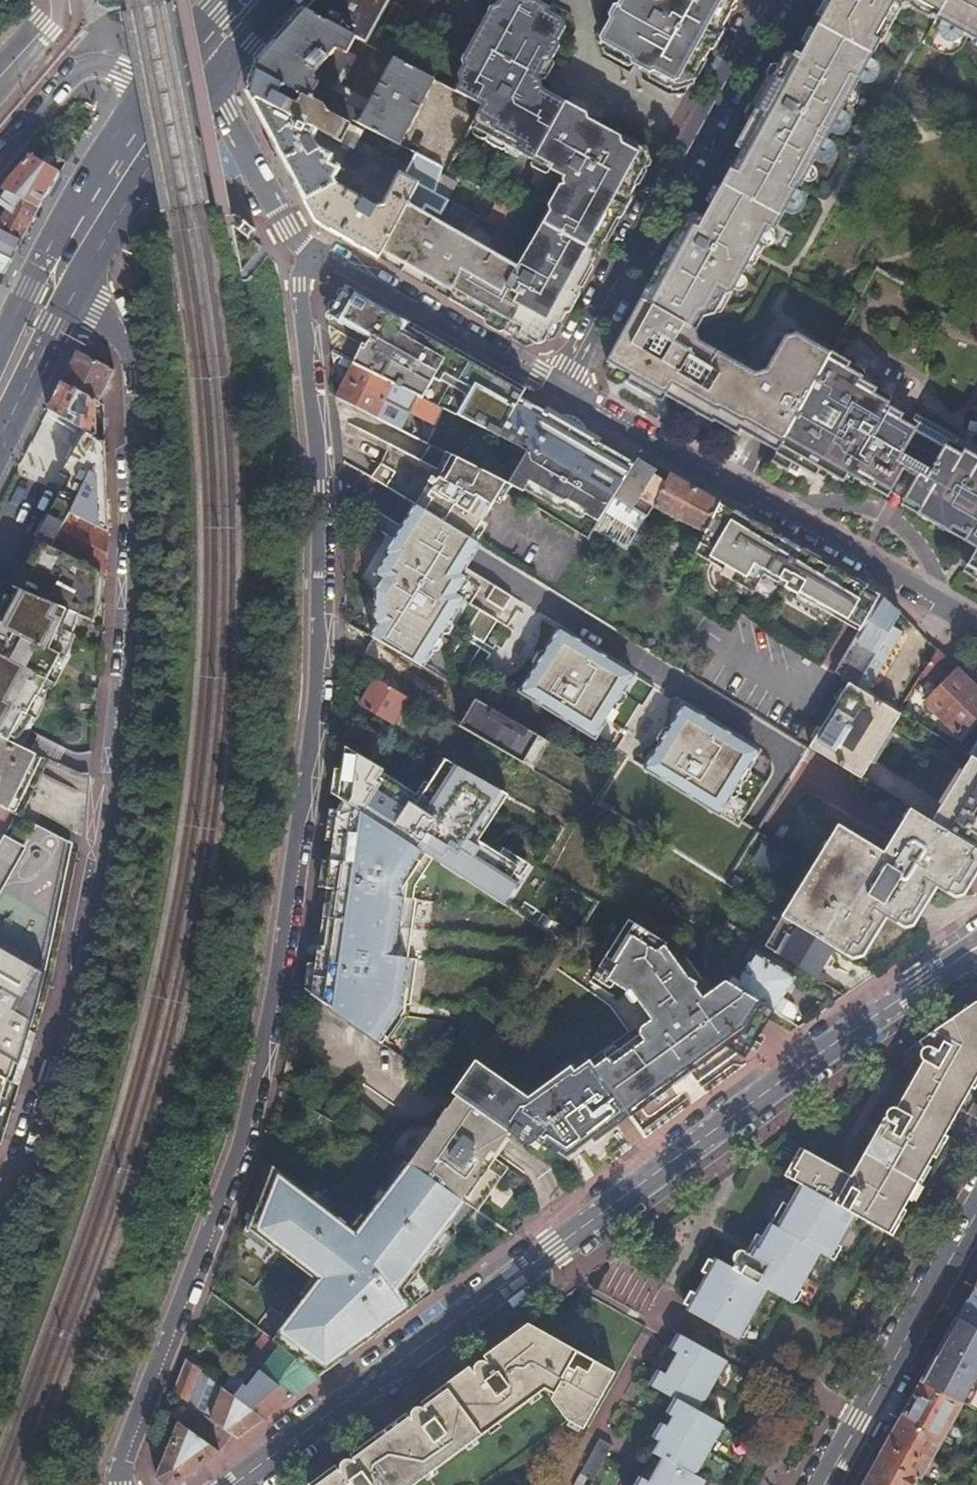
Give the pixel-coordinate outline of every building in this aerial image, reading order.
[(303,10),(354,38),(364,43),(387,0),(312,0),(308,4),(303,10)] [(419,18),(428,3),(423,0),(420,0),(412,14),(419,18)] [(453,91),(459,94),(480,106),(473,119),(469,125),(468,128),(558,178),(557,181),(559,186),(554,187),(543,207),(546,213),(541,222),(515,268),(500,294),(460,271),(459,273),(458,275),(455,282),(446,299),(508,334),(510,330),(529,342),(543,340),(551,326),(554,328),(559,318),(635,181),(632,179),(641,162),(638,154),(618,143),(616,136),(605,130),(583,119),(580,112),(540,90),(538,81),(535,80),(543,65),(563,29),(558,21),(545,13),(546,7),(533,0),(522,0),(522,1),(520,0),(496,0),(492,8),(486,9),(458,61),(458,68),(454,77),(457,84),(453,91)] [(598,37),(599,42),(641,66),(671,83),(687,78),(696,61),(699,63),(734,0),(618,0),(598,37)] [(976,41),(976,0),(834,0),(800,60),(797,58),(795,61),(787,58),(779,72),(771,74),(757,100),(759,108),(728,166),(731,169),(740,173),(729,192),(721,187),(713,202),(697,231),(688,226),(682,228),(647,292),(640,303),(693,332),(700,318),(704,317),(720,291),(725,292),(732,290),(768,226),(776,229),(800,185),(802,186),(882,38),(884,39),(897,13),(906,5),(938,23),(926,44),(944,54),(948,55),(951,56),(955,55),(958,54),(962,50),(969,37),(976,41)] [(326,107),(399,147),(434,81),(393,58),(365,110),(359,113),(345,105),(347,101),(330,92),(344,66),(344,63),(341,62),(343,58),(353,63),(356,57),(346,52),(354,38),(303,10),(298,16),(278,38),(252,67),(326,107)] [(328,113),(326,107),(252,67),(251,68),(246,88),(244,94),(316,132),(344,146),(355,127),(328,113)] [(416,185),(401,176),(397,174),(381,204),(374,206),(336,184),(334,180),(340,169),(336,167),(335,169),(329,165),(333,157),(316,148),(311,140),(316,132),(244,94),(288,172),(318,225),(346,241),(377,259),(416,185)] [(451,107),(473,119),(480,106),(459,94),(451,107)] [(362,156),(369,159),(374,150),(357,141),(352,151),(362,156)] [(35,143),(26,154),(47,165),(52,155),(35,143)] [(362,156),(352,151),(349,149),(343,161),(355,168),(362,156)] [(38,207),(43,197),(58,172),(47,165),(26,154),(12,170),(0,187),(4,189),(38,207)] [(439,168),(412,154),(401,176),(416,185),(446,200),(485,221),(498,199),(458,178),(456,182),(440,174),(439,168)] [(729,192),(740,173),(731,169),(721,187),(729,192)] [(446,200),(416,185),(377,259),(433,291),(446,299),(455,282),(458,275),(459,273),(460,271),(500,294),(515,268),(434,222),(446,200)] [(0,187),(0,230),(20,240),(32,218),(38,207),(4,189),(0,187)] [(11,258),(20,240),(0,230),(0,278),(11,258)] [(352,362),(398,385),(401,387),(423,398),(434,378),(440,382),(441,380),(465,394),(464,396),(470,399),(460,417),(499,437),(520,397),(525,388),(502,375),(345,284),(328,314),(369,338),(365,344),(362,342),(352,362)] [(775,451),(795,413),(829,350),(792,330),(786,333),(764,373),(757,375),(698,344),(696,334),(693,332),(640,303),(607,364),(629,377),(664,397),(702,418),(703,415),(737,434),(740,432),(755,440),(775,451)] [(60,380),(96,400),(98,401),(114,369),(75,349),(64,371),(60,380)] [(829,350),(795,413),(775,451),(770,461),(785,469),(789,461),(798,466),(813,475),(818,466),(840,479),(844,470),(870,485),(874,477),(889,486),(900,492),(895,500),(972,545),(959,566),(976,576),(976,448),(962,439),(957,448),(900,414),(905,405),(874,386),(878,379),(829,350)] [(352,362),(335,395),(377,416),(390,387),(396,389),(398,385),(352,362)] [(664,397),(629,377),(625,385),(661,404),(663,400),(664,397)] [(46,409),(80,428),(95,437),(96,400),(60,380),(52,397),(46,409)] [(423,398),(401,387),(396,399),(405,403),(414,414),(435,424),(443,408),(423,398)] [(505,482),(520,489),(516,496),(585,540),(594,526),(627,473),(633,463),(623,457),(531,403),(520,397),(499,437),(482,470),(505,482)] [(66,478),(59,492),(74,498),(75,498),(87,475),(104,442),(95,437),(80,428),(60,475),(66,478)] [(104,442),(87,475),(105,482),(104,442),(104,441),(104,442)] [(414,504),(470,538),(505,482),(482,470),(430,443),(421,458),(390,442),(369,476),(414,504)] [(789,461),(785,469),(793,474),(798,466),(789,461)] [(633,463),(627,473),(636,478),(643,467),(633,462),(633,463)] [(628,546),(647,516),(651,508),(665,481),(643,467),(636,478),(627,473),(594,526),(628,546)] [(651,508),(701,534),(719,501),(695,487),(670,473),(665,481),(651,508)] [(75,498),(74,498),(68,510),(105,529),(105,482),(87,475),(75,498)] [(874,477),(870,485),(878,490),(884,494),(889,486),(874,477)] [(36,538),(47,544),(68,510),(74,498),(59,492),(39,530),(36,538)] [(784,586),(844,620),(859,629),(879,594),(865,585),(823,561),(727,506),(719,501),(701,534),(692,551),(719,566),(755,587),(763,573),(777,582),(779,578),(786,582),(784,586)] [(457,574),(477,543),(470,538),(414,504),(414,505),(384,553),(386,554),(374,574),(382,578),(374,590),(374,622),(376,624),(370,635),(397,651),(419,663),(460,597),(454,594),(464,578),(457,574)] [(96,569),(106,574),(105,529),(68,510),(47,544),(96,569)] [(36,538),(12,584),(14,586),(14,587),(19,589),(14,599),(8,596),(0,612),(0,736),(8,740),(23,711),(26,714),(59,654),(56,653),(58,648),(60,643),(61,638),(62,632),(63,627),(65,620),(67,614),(70,611),(94,621),(96,569),(47,544),(36,538)] [(755,587),(719,566),(717,571),(767,599),(777,582),(763,573),(755,587)] [(19,589),(14,587),(13,586),(8,596),(14,599),(19,589)] [(833,671),(860,688),(895,632),(890,628),(900,610),(879,594),(859,629),(833,671)] [(479,607),(468,632),(484,639),(495,614),(479,607)] [(527,676),(519,691),(593,736),(632,673),(558,627),(548,643),(551,644),(530,678),(527,676)] [(922,672),(937,687),(924,701),(958,733),(976,712),(976,711),(970,704),(976,696),(976,687),(937,647),(922,672)] [(550,740),(419,663),(397,651),(380,680),(407,696),(533,770),(550,740)] [(407,696),(380,680),(375,677),(359,705),(391,723),(407,696)] [(847,681),(807,745),(860,779),(900,713),(847,681)] [(653,753),(645,767),(719,813),(758,750),(683,705),(674,720),(676,721),(656,755),(653,753)] [(14,813),(18,816),(47,759),(8,740),(0,736),(0,806),(14,813)] [(967,755),(969,756),(976,761),(976,740),(967,755)] [(969,756),(930,822),(956,838),(976,851),(976,761),(969,756)] [(422,794),(395,834),(432,858),(572,949),(602,904),(422,794)] [(325,891),(332,892),(323,950),(317,949),(316,952),(311,991),(389,1046),(409,1019),(416,966),(402,964),(413,888),(432,858),(395,834),(342,798),(338,804),(337,810),(326,887),(325,891)] [(605,816),(608,810),(610,808),(596,799),(591,808),(605,816)] [(909,809),(903,820),(883,852),(838,824),(781,917),(814,936),(833,947),(854,959),(863,957),(888,917),(904,927),(915,925),(926,906),(939,887),(954,896),(964,894),(975,878),(976,874),(976,851),(956,838),(930,822),(909,809)] [(16,1061),(26,1030),(17,1024),(34,996),(34,994),(33,992),(27,989),(42,963),(42,961),(42,959),(41,958),(34,954),(50,928),(50,926),(50,925),(49,924),(42,920),(57,893),(57,891),(56,890),(49,885),(65,858),(65,857),(65,855),(64,854),(39,841),(42,828),(18,816),(14,813),(2,834),(24,847),(0,888),(0,1052),(16,1061)] [(17,1024),(26,1030),(36,997),(70,843),(42,828),(39,841),(64,854),(65,855),(65,857),(65,858),(49,885),(56,890),(57,891),(57,893),(42,920),(49,924),(50,925),(50,926),(50,928),(34,954),(41,958),(42,959),(42,961),(42,963),(27,989),(33,992),(34,994),(34,996),(17,1024)] [(24,847),(2,834),(0,837),(0,888),(24,847)] [(325,891),(317,949),(323,950),(332,892),(325,891)] [(814,936),(781,917),(765,945),(815,977),(833,947),(814,936)] [(758,1034),(775,1009),(774,1009),(719,976),(717,975),(699,987),(665,942),(630,921),(595,974),(620,990),(626,987),(652,1023),(637,1034),(633,1028),(591,1058),(630,1115),(680,1078),(723,1047),(741,1059),(758,1034)] [(719,976),(774,1009),(795,976),(754,951),(738,978),(734,975),(735,973),(725,967),(719,976)] [(887,1231),(943,1131),(950,1119),(976,1071),(976,999),(974,998),(916,1039),(922,1047),(920,1050),(920,1052),(920,1055),(922,1057),(895,1105),(888,1106),(886,1109),(885,1113),(886,1116),(882,1116),(850,1174),(799,1145),(783,1173),(800,1182),(775,1226),(770,1223),(752,1254),(738,1247),(733,1249),(731,1252),(730,1255),(730,1258),(731,1260),(733,1261),(730,1267),(713,1258),(690,1299),(691,1299),(686,1308),(737,1336),(765,1286),(790,1300),(818,1250),(828,1255),(852,1212),(887,1231)] [(16,1084),(32,1033),(26,1030),(16,1061),(0,1052),(0,1075),(3,1077),(16,1084)] [(448,1088),(457,1094),(507,1131),(532,1148),(548,1143),(572,1159),(579,1154),(624,1120),(630,1115),(591,1058),(566,1076),(562,1070),(538,1088),(478,1047),(448,1088)] [(448,1106),(407,1163),(460,1200),(475,1210),(507,1166),(491,1155),(493,1151),(499,1143),(507,1131),(457,1094),(449,1106),(448,1106)] [(277,1346),(316,1377),(325,1371),(364,1342),(416,1304),(397,1283),(410,1260),(415,1263),(446,1226),(441,1223),(460,1200),(407,1163),(401,1160),(393,1180),(354,1228),(272,1164),(249,1223),(322,1279),(310,1295),(307,1293),(272,1338),(279,1344),(277,1346)] [(616,1257),(628,1264),(637,1249),(631,1246),(616,1257)] [(974,1286),(964,1304),(957,1317),(976,1328),(976,1288),(974,1286)] [(968,1406),(976,1390),(976,1328),(957,1317),(938,1349),(920,1382),(963,1403),(968,1406)] [(543,1389),(552,1394),(549,1400),(561,1422),(580,1433),(614,1372),(527,1323),(480,1358),(429,1395),(324,1472),(308,1484),(413,1484),(543,1389)] [(243,1358),(291,1395),(304,1386),(316,1377),(277,1346),(279,1344),(272,1338),(259,1328),(256,1333),(259,1336),(243,1358)] [(702,1480),(692,1474),(719,1424),(696,1411),(725,1359),(673,1330),(669,1337),(668,1337),(664,1345),(660,1352),(644,1381),(673,1398),(647,1445),(644,1445),(641,1445),(638,1447),(637,1449),(636,1451),(637,1454),(641,1458),(645,1459),(650,1455),(659,1460),(649,1477),(640,1473),(633,1484),(700,1484),(702,1480)] [(660,1352),(664,1345),(658,1342),(655,1349),(660,1352)] [(230,1433),(235,1437),(249,1426),(263,1416),(221,1385),(184,1356),(171,1392),(179,1398),(230,1433)] [(221,1385),(263,1416),(271,1410),(291,1395),(243,1358),(221,1385)] [(917,1388),(899,1419),(940,1442),(963,1403),(920,1382),(917,1388)] [(171,1412),(220,1448),(224,1442),(230,1433),(179,1398),(171,1412)] [(878,1456),(916,1477),(920,1479),(940,1442),(899,1419),(883,1448),(878,1456)] [(217,1450),(177,1421),(164,1454),(163,1459),(155,1477),(166,1484),(169,1484),(217,1450)] [(599,1439),(573,1484),(583,1484),(587,1477),(593,1480),(612,1445),(599,1439)] [(862,1484),(912,1484),(916,1477),(878,1456),(875,1462),(862,1484)]
